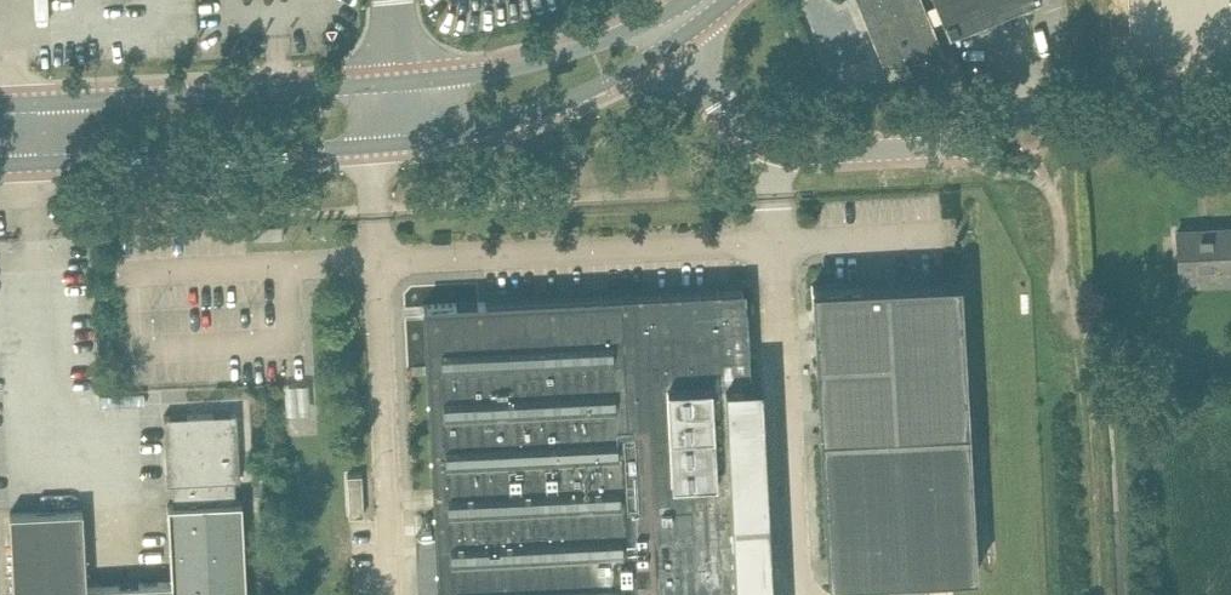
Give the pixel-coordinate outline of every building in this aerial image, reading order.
[(883,59),(903,51),(912,72),(946,58),(922,0),(864,0),(866,5),(862,7),(883,59)] [(949,33),(1028,0),(935,0),(949,33)] [(564,149),(565,159),(579,158),(579,149),(564,149)] [(220,206),(208,206),(209,219),(221,218),(220,206)] [(1177,230),(1179,270),(1230,267),(1230,227),(1177,230)] [(861,281),(812,284),(814,325),(813,325),(813,327),(814,327),(828,579),(977,570),(960,276),(868,281),(863,281),(863,280),(861,280),(861,281)] [(759,374),(748,375),(744,317),(744,312),(743,288),(479,301),(424,304),(426,328),(427,346),(427,363),(428,368),(434,488),(436,535),(418,536),(421,594),(771,594),(759,374)] [(164,414),(168,481),(173,481),(174,504),(168,504),(172,580),(89,585),(86,509),(10,513),(14,594),(246,594),(242,500),(235,501),(234,478),(240,478),(237,411),(164,414)] [(349,515),(363,514),(361,472),(346,473),(349,515)]
